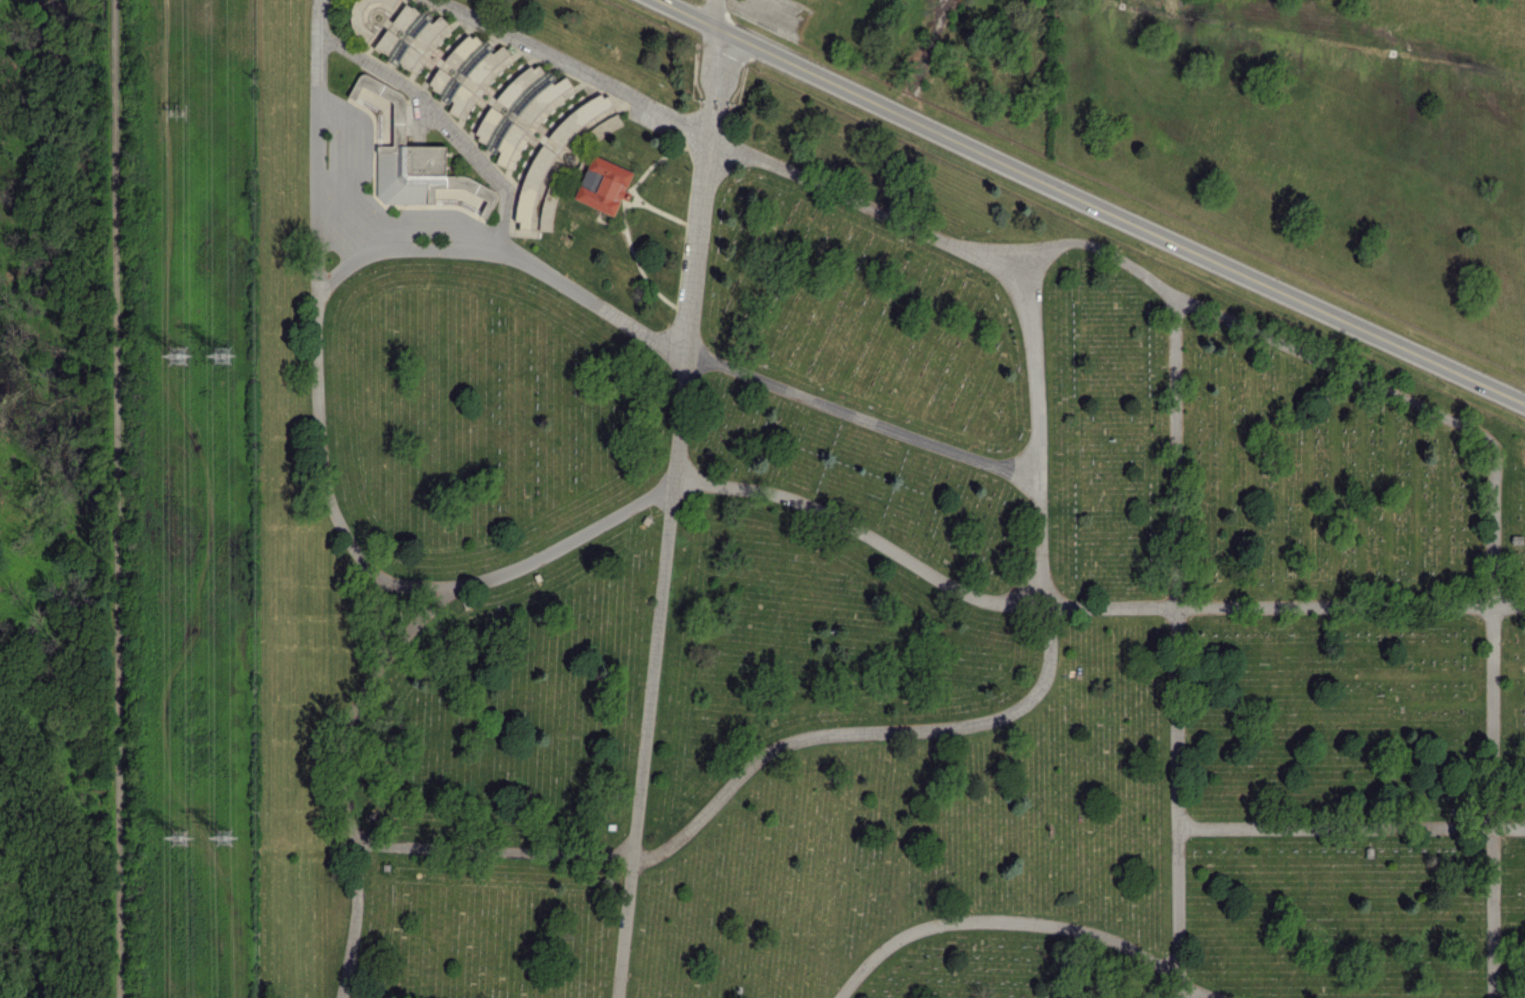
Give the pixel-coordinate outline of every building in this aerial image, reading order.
[(436,15),(433,19),(405,2),(392,23),(407,32),(406,34),(429,48),(446,21),(436,15)] [(458,117),(484,75),(509,55),(502,45),(493,47),(469,34),(453,47),(442,66),(437,69),(429,83),(434,90),(436,91),(447,104),(448,111),(458,117)] [(476,134),(494,154),(495,163),(510,170),(513,164),(508,162),(522,131),(512,120),(516,116),(531,123),(534,117),(570,84),(564,76),(555,78),(548,70),(545,73),(543,71),(529,65),(492,99),(508,107),(504,114),(488,106),(476,134)] [(588,140),(622,125),(618,114),(590,126),(589,122),(582,125),(588,140)] [(573,199),(613,215),(620,198),(627,201),(630,192),(625,190),(633,171),(591,155),(573,199)] [(539,229),(550,231),(557,187),(545,185),(539,229)]
